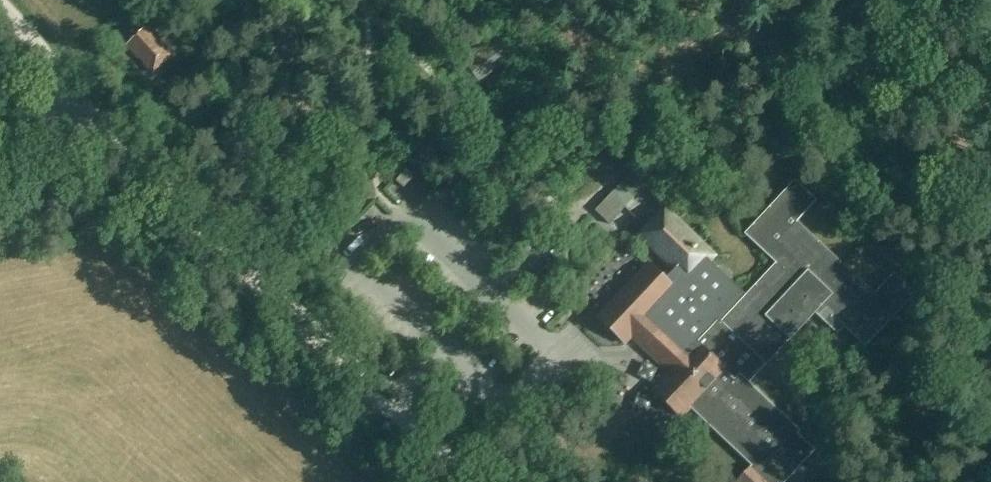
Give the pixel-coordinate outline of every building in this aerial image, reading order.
[(172,54),(149,29),(127,49),(138,60),(141,58),(145,63),(143,65),(150,74),(172,54)] [(508,57),(492,36),(467,56),(472,63),(469,65),(480,79),(508,57)] [(670,374),(653,392),(681,418),(689,409),(751,467),(737,481),(787,481),(815,452),(745,387),(789,340),(790,341),(815,315),(837,335),(843,328),(865,349),(915,295),(893,274),(874,295),(796,222),(815,202),(794,182),(744,235),(775,264),(745,296),(731,283),(730,285),(706,263),(712,258),(665,212),(641,237),(675,270),(665,281),(647,265),(604,311),(597,319),(617,338),(625,345),(635,333),(642,340),(647,344),(643,349),(670,374)] [(623,208),(609,195),(594,212),(608,226),(623,208)] [(397,281),(404,289),(419,277),(412,269),(397,281)]
